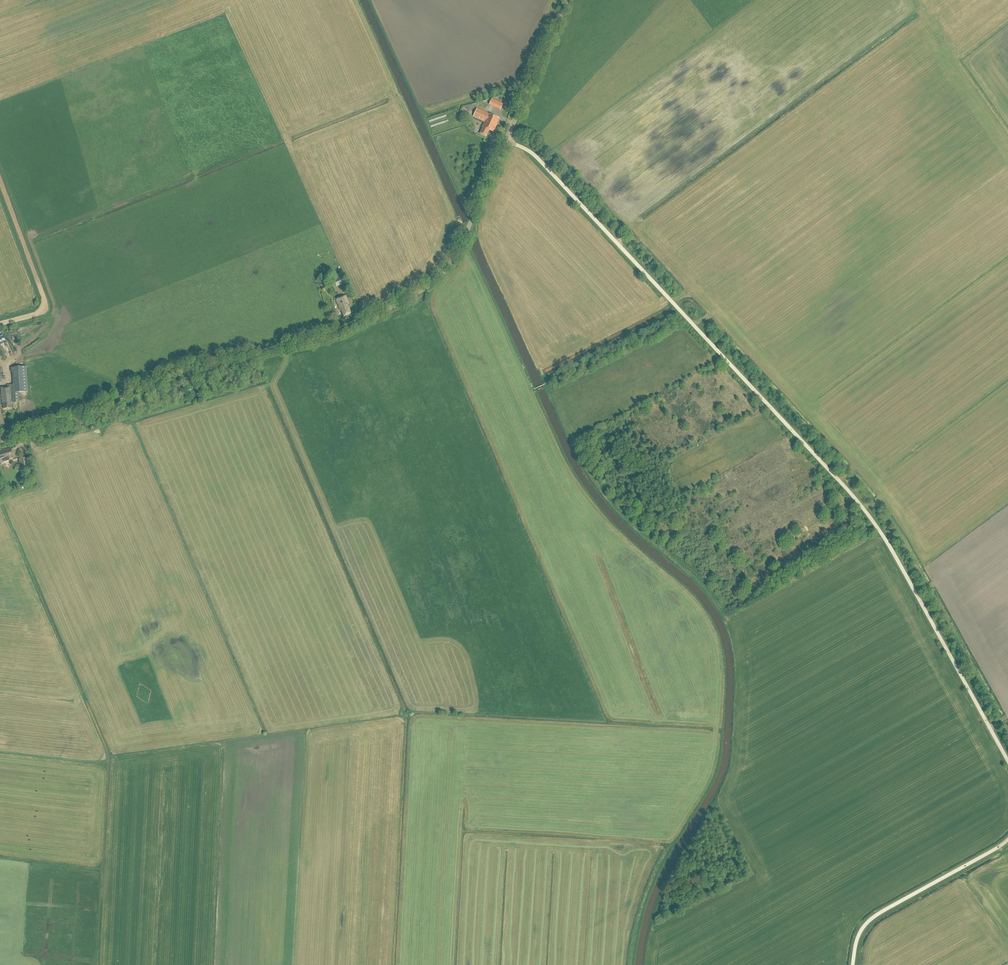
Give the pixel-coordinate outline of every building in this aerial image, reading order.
[(497,101),(495,107),(500,110),(503,104),(497,101)] [(487,137),(489,131),(493,133),(500,119),(477,109),(473,117),(484,122),(482,128),(479,133),(487,137)] [(334,280),(336,287),(345,283),(342,276),(334,280)] [(351,314),(348,305),(349,304),(347,296),(337,299),(340,311),(342,310),(344,316),(351,314)] [(334,321),(340,319),(335,303),(334,304),(332,300),(327,302),(334,321)] [(28,393),(26,367),(11,368),(11,372),(13,372),(14,385),(12,385),(12,387),(1,388),(2,401),(4,401),(4,409),(11,408),(11,406),(12,405),(12,404),(19,403),(19,393),(28,393)] [(2,458),(3,462),(10,460),(9,459),(14,457),(11,447),(8,448),(8,449),(5,450),(0,451),(0,452),(0,453),(0,459),(2,458)]
